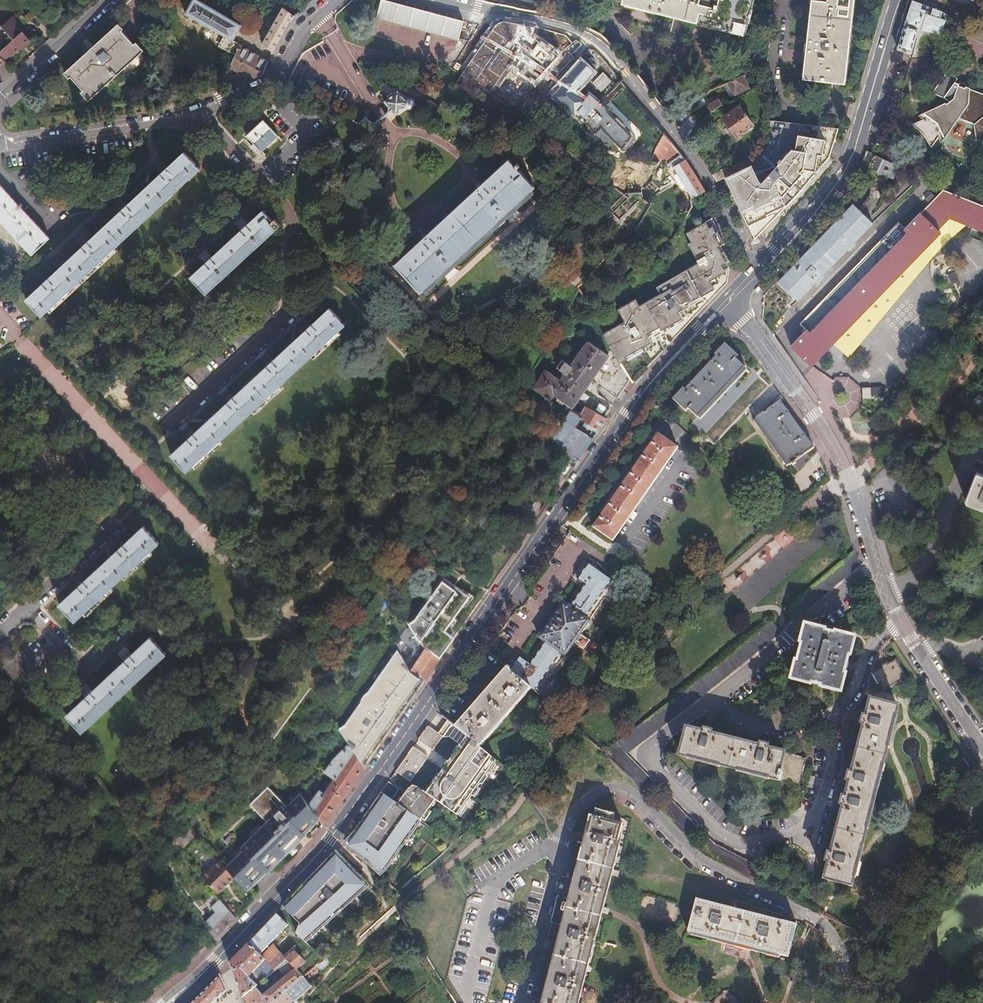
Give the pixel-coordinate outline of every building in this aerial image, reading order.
[(262,74),(266,62),(231,42),(239,26),(192,0),(183,16),(223,39),(217,49),(233,58),(225,71),(229,73),(232,69),(250,79),(262,74)] [(624,1),(745,32),(753,0),(624,0),(624,1)] [(805,76),(841,80),(850,0),(813,0),(805,76)] [(898,49),(912,53),(915,52),(919,39),(919,37),(917,36),(919,31),(922,32),(923,30),(941,35),(942,33),(946,20),(948,14),(942,10),(936,9),(938,3),(927,0),(925,0),(924,4),(913,0),(898,49)] [(382,1),(377,17),(458,39),(464,22),(382,1)] [(289,21),(294,17),(281,8),(261,43),(272,52),(289,21)] [(18,49),(23,45),(24,45),(28,42),(17,29),(19,28),(11,18),(0,28),(9,37),(7,39),(11,44),(0,53),(0,65),(18,49)] [(946,20),(942,33),(947,35),(951,22),(946,20)] [(499,21),(484,42),(490,45),(489,47),(491,49),(493,47),(509,23),(499,21)] [(123,29),(118,24),(64,73),(69,78),(71,77),(67,73),(118,27),(121,31),(123,29)] [(138,48),(118,27),(67,73),(71,77),(87,95),(97,85),(99,87),(129,59),(128,58),(138,48)] [(580,43),(571,36),(556,63),(565,69),(580,43)] [(31,45),(28,42),(24,45),(23,45),(18,49),(22,53),(31,45)] [(143,50),(136,42),(134,44),(138,48),(128,58),(129,59),(99,87),(97,85),(87,95),(83,91),(81,92),(88,101),(143,50)] [(480,49),(461,75),(470,82),(474,76),(474,72),(484,79),(497,60),(480,49)] [(596,74),(584,63),(568,87),(567,86),(559,97),(584,121),(587,117),(591,121),(602,108),(594,101),(591,104),(581,96),(596,74)] [(908,110),(921,120),(928,136),(944,118),(959,124),(960,138),(972,144),(982,137),(982,129),(982,122),(982,120),(982,92),(980,96),(961,88),(961,85),(945,79),(947,75),(939,67),(919,91),(931,95),(935,99),(933,102),(931,100),(908,110)] [(470,82),(461,75),(433,115),(479,148),(507,108),(470,82)] [(744,75),(728,83),(737,94),(751,85),(744,75)] [(395,94),(385,106),(386,108),(387,109),(387,111),(387,113),(387,115),(386,117),(391,112),(395,116),(404,108),(406,108),(408,108),(410,108),(412,107),(413,105),(414,104),(414,102),(395,94)] [(704,95),(696,102),(698,105),(707,98),(704,95)] [(717,108),(725,103),(721,98),(709,108),(712,112),(717,108)] [(739,104),(723,117),(736,135),(753,123),(739,104)] [(602,108),(591,121),(589,124),(591,126),(600,135),(605,129),(627,149),(638,136),(604,106),(602,108)] [(687,137),(698,121),(694,115),(679,128),(687,137)] [(829,152),(838,126),(835,126),(808,122),(798,122),(765,118),(766,126),(769,127),(764,152),(760,160),(733,174),(726,177),(732,191),(733,191),(755,239),(799,189),(829,152)] [(262,120),(245,135),(253,143),(250,147),(253,150),(257,147),(260,151),(277,136),(262,120)] [(676,149),(665,134),(653,159),(663,165),(667,160),(670,166),(682,158),(676,149)] [(33,280),(17,295),(33,312),(39,307),(41,309),(109,247),(106,245),(191,166),(176,149),(160,164),(157,161),(151,166),(154,169),(120,200),(117,198),(111,205),(112,207),(80,237),(78,235),(71,241),(73,243),(41,273),(39,271),(32,278),(33,280)] [(895,177),(899,165),(866,152),(862,165),(895,177)] [(419,293),(422,291),(530,190),(533,187),(516,168),(518,166),(516,163),(513,166),(507,159),(394,266),(419,293)] [(676,177),(688,200),(704,190),(685,162),(671,171),(676,177)] [(717,181),(726,177),(733,174),(729,168),(712,173),(717,181)] [(32,254),(49,239),(21,208),(23,206),(20,203),(18,205),(0,186),(0,220),(32,254)] [(530,190),(422,291),(425,293),(533,192),(530,190)] [(805,316),(799,323),(806,330),(791,346),(810,364),(938,232),(935,229),(947,216),(982,230),(982,206),(942,190),(935,198),(929,205),(920,214),(918,213),(904,228),(897,222),(890,228),(885,234),(812,310),(805,316)] [(926,202),(929,205),(935,198),(932,195),(926,202)] [(851,202),(778,283),(797,301),(816,281),(817,283),(824,276),(822,274),(847,248),(849,250),(855,243),(854,241),(872,221),(851,202)] [(205,264),(191,277),(207,294),(282,226),(277,220),(275,223),(263,211),(249,224),(246,221),(239,228),(241,231),(212,257),(210,255),(203,261),(205,264)] [(612,348),(630,379),(632,383),(665,350),(659,344),(664,339),(670,344),(726,286),(725,284),(729,270),(725,262),(730,260),(722,243),(724,242),(720,230),(721,229),(714,216),(684,232),(697,267),(653,288),(656,295),(635,305),(633,300),(617,308),(622,321),(602,332),(612,348)] [(882,231),(885,234),(890,228),(887,225),(882,231)] [(953,271),(946,273),(949,282),(956,280),(953,271)] [(802,314),(805,316),(812,310),(809,307),(802,314)] [(187,440),(170,455),(186,472),(194,465),(196,468),(223,442),(221,440),(251,411),(253,414),(280,389),(278,386),(309,356),(312,359),(340,333),(337,330),(343,324),(327,308),(312,322),(309,319),(302,326),(304,329),(273,359),(270,356),(263,363),(265,365),(233,395),(230,393),(223,400),(225,403),(193,433),(191,430),(184,437),(187,440)] [(617,398),(630,379),(612,348),(606,355),(587,342),(569,367),(560,360),(554,368),(564,375),(558,382),(543,372),(532,387),(546,398),(551,392),(569,406),(574,401),(586,407),(603,417),(610,407),(583,387),(590,378),(617,398)] [(684,388),(673,399),(686,412),(689,409),(697,416),(744,366),(735,358),(737,355),(724,343),(714,355),(716,357),(685,389),(684,388)] [(749,367),(694,425),(715,445),(770,386),(749,367)] [(835,376),(835,390),(854,391),(854,376),(835,376)] [(864,400),(876,399),(875,385),(862,387),(864,400)] [(797,470),(803,462),(801,459),(807,454),(815,449),(780,402),(756,419),(790,466),(793,465),(797,470)] [(598,433),(608,419),(603,417),(586,407),(585,407),(581,415),(580,417),(582,418),(582,419),(586,421),(584,425),(593,430),(598,433)] [(571,410),(553,438),(555,440),(562,452),(573,468),(594,439),(575,429),(582,419),(582,418),(580,417),(581,415),(571,410)] [(658,435),(593,527),(614,542),(680,449),(658,435)] [(573,468),(562,452),(551,467),(564,476),(562,477),(565,479),(573,468)] [(801,459),(803,462),(810,458),(807,454),(801,459)] [(968,502),(982,508),(982,476),(978,474),(968,502)] [(77,586),(59,604),(74,621),(83,613),(86,615),(113,591),(111,588),(123,576),(126,579),(153,554),(150,551),(159,543),(143,526),(124,544),(121,541),(114,548),(116,550),(84,580),(82,577),(75,584),(77,586)] [(503,661),(508,666),(514,671),(532,686),(535,688),(537,685),(533,681),(566,636),(576,643),(582,633),(574,626),(598,592),(602,595),(614,580),(603,571),(606,567),(597,561),(595,563),(580,552),(568,570),(575,576),(560,597),(556,595),(531,630),(534,632),(519,653),(512,648),(503,661)] [(458,599),(426,645),(426,646),(441,657),(471,614),(458,599)] [(412,669),(425,679),(434,667),(440,658),(441,657),(426,646),(426,645),(411,624),(403,635),(410,640),(408,642),(415,647),(411,653),(419,659),(412,669)] [(795,661),(791,676),(801,679),(800,682),(811,684),(812,683),(820,685),(820,686),(832,690),(832,687),(842,689),(846,674),(843,673),(848,656),(850,656),(855,640),(845,638),(846,634),(834,631),(833,633),(824,631),(825,629),(814,626),(813,630),(804,627),(800,643),(802,644),(797,662),(795,661)] [(85,696),(66,714),(82,732),(167,653),(151,635),(132,652),(130,650),(122,656),(125,659),(93,689),(90,687),(83,693),(85,696)] [(395,644),(375,673),(402,713),(425,679),(412,669),(395,644)] [(882,667),(872,672),(877,682),(880,681),(884,688),(906,676),(896,659),(888,664),(887,661),(881,665),(882,667)] [(508,666),(455,724),(461,729),(463,730),(480,744),(532,686),(514,671),(508,666)] [(338,725),(352,746),(365,765),(402,713),(375,673),(338,725)] [(825,853),(823,862),(828,864),(825,878),(852,885),(898,707),(871,701),(867,716),(861,715),(859,723),(864,725),(852,773),(846,771),(844,781),(850,782),(846,797),(840,796),(838,804),(843,806),(831,854),(825,853)] [(448,734),(455,724),(447,718),(438,731),(443,735),(448,734)] [(647,778),(629,753),(652,737),(641,722),(606,747),(634,787),(647,778)] [(443,735),(438,731),(428,724),(418,738),(433,749),(443,735)] [(688,727),(680,754),(799,785),(806,758),(769,748),(770,743),(762,740),(760,746),(712,733),(714,728),(705,726),(703,731),(688,727)] [(423,788),(446,803),(459,813),(497,757),(480,744),(463,730),(458,739),(449,751),(445,756),(441,763),(437,768),(428,780),(423,788)] [(447,750),(449,751),(458,739),(456,737),(447,750)] [(396,769),(410,780),(428,755),(413,744),(396,769)] [(308,801),(319,817),(323,824),(365,765),(352,746),(335,759),(326,770),(333,781),(321,798),(318,796),(321,794),(318,789),(308,801)] [(437,760),(441,763),(445,756),(442,754),(437,760)] [(427,779),(428,780),(437,768),(435,767),(427,779)] [(957,776),(959,785),(974,781),(972,772),(957,776)] [(388,780),(382,789),(381,791),(382,792),(385,794),(390,797),(392,798),(393,797),(399,788),(388,780)] [(414,781),(414,782),(437,799),(426,813),(431,818),(434,821),(446,803),(423,788),(416,782),(415,783),(414,781)] [(245,888),(246,888),(250,884),(249,883),(261,872),(262,873),(294,841),(289,836),(301,826),(306,831),(319,817),(308,801),(300,790),(299,787),(284,802),(264,782),(247,799),(263,817),(239,841),(241,844),(223,861),(232,872),(245,888)] [(437,799),(414,782),(413,782),(412,782),(411,782),(410,782),(409,782),(408,783),(407,784),(406,784),(404,786),(408,789),(406,792),(408,794),(402,804),(401,804),(421,818),(431,824),(434,821),(431,818),(426,813),(437,799)] [(408,789),(404,786),(395,799),(395,800),(401,804),(402,804),(408,794),(406,792),(408,789)] [(356,835),(357,833),(385,794),(382,792),(369,810),(353,833),(356,835)] [(421,818),(401,804),(395,800),(392,798),(390,797),(385,794),(357,833),(356,835),(348,844),(357,853),(369,862),(382,873),(387,868),(421,818)] [(600,911),(611,872),(620,836),(624,823),(614,820),(616,814),(597,809),(595,816),(591,815),(568,904),(565,903),(563,910),(565,911),(541,1002),(576,1002),(600,911)] [(201,820),(197,816),(191,823),(194,827),(201,820)] [(294,841),(306,831),(301,826),(289,836),(294,841)] [(190,841),(199,833),(195,828),(186,836),(190,841)] [(349,847),(350,846),(348,844),(356,835),(353,833),(345,842),(349,847)] [(336,851),(329,858),(332,860),(338,853),(341,855),(337,850),(336,851)] [(304,942),(370,883),(347,862),(341,855),(338,853),(332,860),(328,864),(296,897),(285,908),(301,923),(301,924),(302,925),(302,927),(295,933),(304,942)] [(214,886),(232,872),(223,861),(217,854),(199,869),(214,886)] [(293,894),(296,897),(328,864),(326,861),(323,864),(293,894)] [(254,898),(246,888),(245,888),(236,896),(245,907),(254,898)] [(217,911),(205,921),(214,935),(236,916),(215,892),(207,899),(217,911)] [(283,905),(285,908),(296,897),(293,894),(293,895),(283,905)] [(693,900),(684,932),(729,944),(786,959),(795,927),(726,909),(693,900)] [(255,934),(247,942),(258,952),(280,931),(287,923),(276,912),(255,934)] [(419,940),(415,933),(411,936),(415,943),(419,940)] [(238,988),(241,996),(252,984),(253,983),(245,975),(253,967),(261,975),(271,965),(265,959),(263,957),(258,952),(247,942),(228,961),(238,988)] [(273,947),(263,957),(265,959),(275,949),(273,947)] [(275,949),(265,959),(271,965),(274,967),(286,962),(283,958),(275,949)] [(296,972),(305,962),(292,949),(283,958),(286,962),(296,972)] [(336,957),(331,951),(319,962),(324,968),(336,957)] [(286,962),(274,967),(277,970),(281,974),(288,981),(296,972),(286,962)] [(296,972),(288,981),(283,987),(294,1000),(306,991),(313,984),(311,982),(304,975),(302,977),(296,972)] [(190,1002),(211,1002),(228,989),(220,973),(190,1002)] [(241,996),(244,1002),(268,1002),(283,987),(288,981),(281,974),(261,992),(252,984),(241,996)] [(268,1002),(288,1002),(292,1000),(293,1001),(294,1000),(283,987),(268,1002)]
